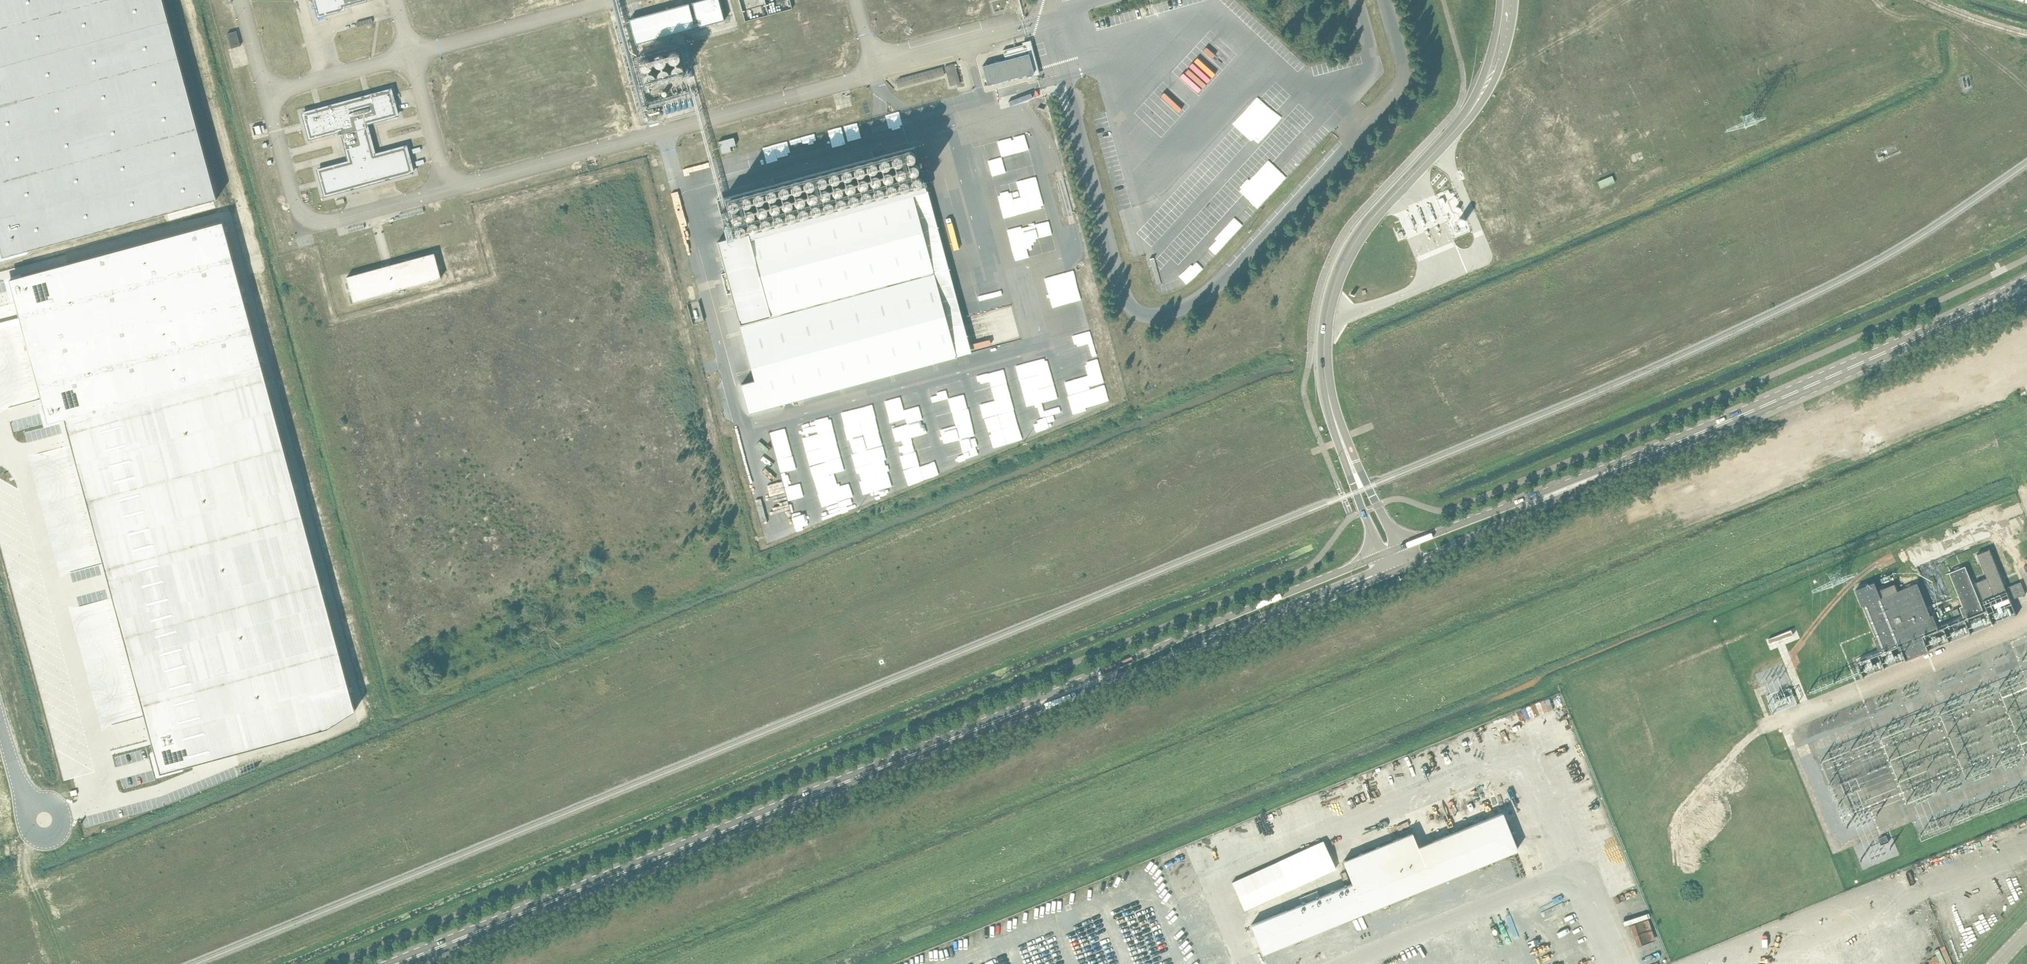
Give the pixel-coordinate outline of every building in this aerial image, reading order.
[(3,257),(26,251),(217,199),(164,0),(0,0),(0,247),(3,257)] [(367,0),(313,0),(317,18),(346,10),(345,7),(368,1),(367,0)] [(724,20),(718,0),(701,0),(692,3),(699,27),(724,20)] [(775,8),(785,6),(784,0),(773,0),(775,8)] [(636,44),(695,28),(688,3),(629,20),(636,44)] [(232,48),(241,45),(236,30),(227,32),(232,48)] [(988,85),(1036,72),(1028,43),(1003,50),(1006,60),(982,66),(988,85)] [(950,86),(960,83),(955,63),(945,66),(950,86)] [(898,88),(945,75),(942,66),(895,79),(898,88)] [(376,153),(368,124),(400,116),(392,87),(301,112),(309,140),(340,132),(348,160),(316,169),(324,197),(414,172),(407,145),(376,153)] [(859,115),(845,118),(849,133),(863,130),(859,115)] [(845,119),(830,121),(832,131),(846,129),(845,119)] [(252,127),(255,135),(262,133),(262,132),(265,131),(263,125),(260,126),(260,125),(252,127)] [(1039,164),(1035,142),(1020,145),(1018,135),(990,140),(996,172),(1039,164)] [(722,154),(731,151),(730,147),(736,145),(734,137),(718,141),(722,154)] [(776,137),(763,140),(766,153),(779,150),(776,137)] [(1225,171),(1236,160),(1212,137),(1201,148),(1225,171)] [(749,412),(956,356),(913,194),(926,191),(914,148),(725,199),(735,237),(718,241),(755,380),(742,384),(749,412)] [(1200,175),(1212,164),(1200,151),(1177,173),(1198,194),(1208,183),(1200,175)] [(1276,192),(1286,182),(1271,168),(1261,178),(1276,192)] [(1258,212),(1273,196),(1248,173),(1233,189),(1258,212)] [(1600,188),(1614,182),(1611,176),(1597,182),(1600,188)] [(1003,185),(1009,216),(1051,207),(1045,181),(1022,186),(1021,182),(1003,185)] [(1227,204),(1217,215),(1237,234),(1248,224),(1227,204)] [(222,218),(7,276),(10,286),(12,285),(45,409),(44,410),(46,419),(64,415),(154,749),(153,749),(158,770),(327,724),(354,707),(222,218)] [(1018,238),(1022,260),(1050,254),(1049,246),(1061,243),(1057,219),(1028,225),(1030,236),(1018,238)] [(1230,229),(1220,241),(1227,246),(1236,234),(1230,229)] [(1210,238),(1200,249),(1213,260),(1223,250),(1210,238)] [(434,254),(347,277),(354,302),(441,278),(434,254)] [(975,346),(964,348),(965,353),(979,349),(976,336),(973,337),(975,346)] [(1003,339),(1003,347),(1014,347),(1014,339),(1003,339)] [(1066,348),(1076,390),(1086,388),(1090,405),(1115,400),(1102,340),(1066,348)] [(1054,353),(1023,361),(1040,428),(1071,420),(1068,408),(1059,410),(1057,403),(1066,400),(1057,366),(1052,367),(1050,360),(1055,359),(1054,353)] [(1011,364),(980,372),(998,446),(1021,440),(1019,430),(1027,428),(1011,364)] [(966,377),(935,386),(939,399),(947,397),(955,424),(947,426),(955,455),(959,454),(961,463),(987,455),(981,432),(967,436),(963,422),(978,418),(974,404),(965,407),(962,393),(957,395),(955,390),(968,386),(966,377)] [(916,462),(941,457),(935,428),(929,430),(927,417),(931,417),(925,389),(899,394),(900,402),(895,403),(896,411),(898,410),(906,451),(914,450),(916,462)] [(873,498),(904,491),(896,457),(895,457),(892,442),(884,444),(881,430),(887,428),(880,401),(864,404),(867,418),(853,422),(859,450),(876,447),(879,460),(864,464),(868,479),(875,477),(876,484),(870,485),(873,498)] [(831,515),(862,507),(854,474),(848,476),(846,469),(851,468),(844,440),(838,442),(834,428),(840,427),(837,412),(805,421),(807,431),(812,430),(820,461),(830,458),(834,471),(819,475),(823,490),(824,490),(831,515)] [(793,425),(777,429),(785,456),(801,452),(793,425)] [(780,440),(769,442),(770,450),(781,449),(780,440)] [(922,479),(938,475),(935,461),(919,464),(922,479)] [(805,465),(789,469),(796,498),(797,498),(804,526),(818,522),(815,511),(816,511),(812,494),(805,465)] [(2017,615),(1991,550),(1979,555),(1988,578),(1976,583),(1987,609),(1993,625),(2017,615)] [(1965,566),(1949,573),(1963,606),(1960,607),(1965,619),(1984,611),(1965,566)] [(1862,605),(1863,605),(1881,598),(1878,590),(1875,581),(1856,589),(1862,605)] [(2012,599),(2026,594),(2021,582),(2007,587),(2012,599)] [(1886,669),(1945,645),(1939,629),(1933,615),(1931,616),(1917,583),(1898,591),(1895,584),(1878,590),(1881,598),(1863,605),(1876,638),(1874,639),(1878,649),(1876,650),(1859,657),(1861,661),(1857,662),(1863,678),(1886,669)] [(1939,629),(1945,645),(1971,634),(1993,625),(1987,609),(1984,611),(1965,619),(1939,629)] [(1517,850),(1502,813),(1418,847),(1412,833),(1343,861),(1352,884),(1251,925),(1262,953),(1517,850)] [(1887,846),(1894,843),(1890,832),(1882,835),(1887,846)] [(1323,840),(1232,882),(1245,910),(1336,869),(1323,840)] [(1144,880),(1149,877),(1143,865),(1138,868),(1144,880)] [(1344,883),(1349,881),(1345,872),(1340,874),(1344,883)] [(1153,880),(1157,891),(1163,889),(1159,878),(1153,880)]
